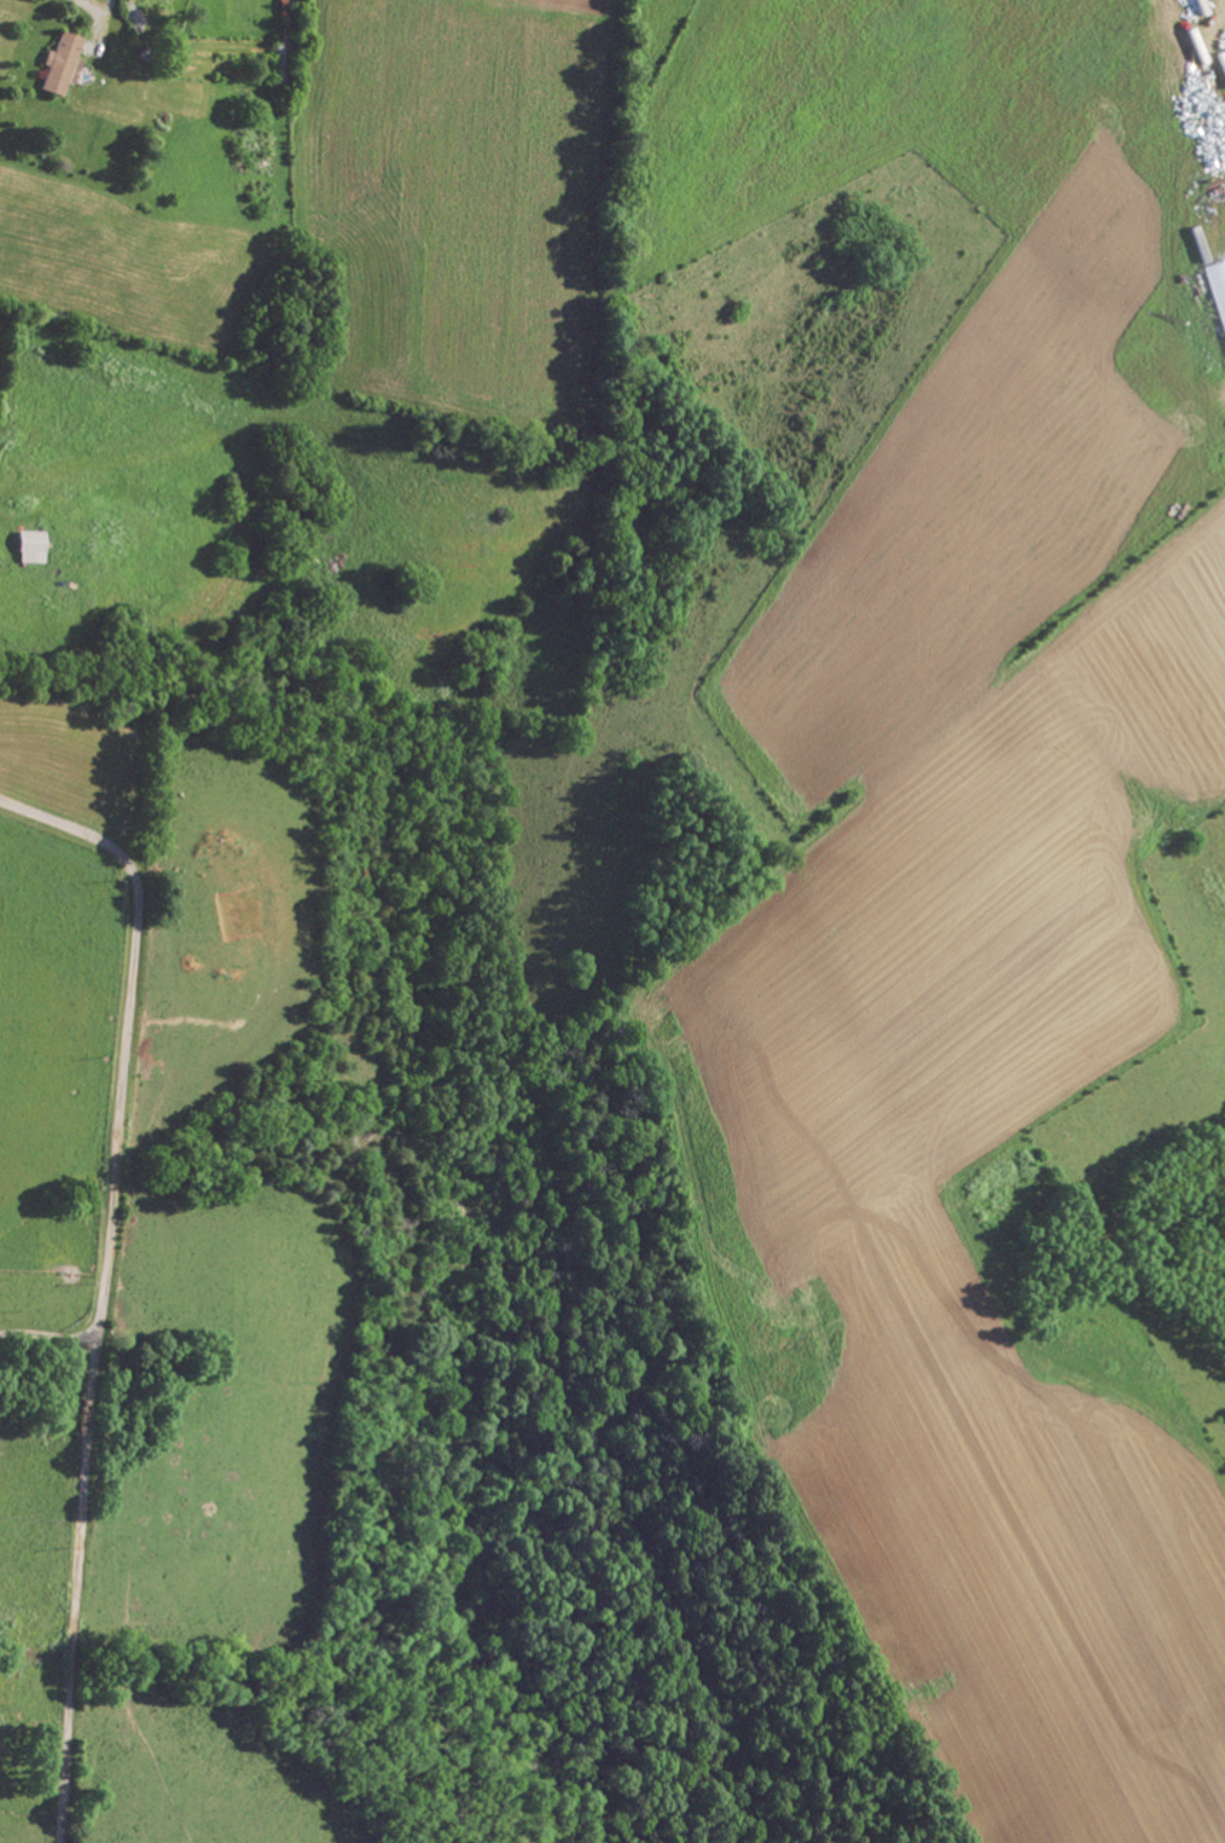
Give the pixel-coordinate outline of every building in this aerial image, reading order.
[(68,97),(86,38),(65,31),(58,52),(52,51),(47,66),(51,67),(45,89),(68,97)] [(1204,266),(1224,344),(1224,260),(1204,266)] [(48,532),(22,532),(23,564),(49,564),(48,532)]
